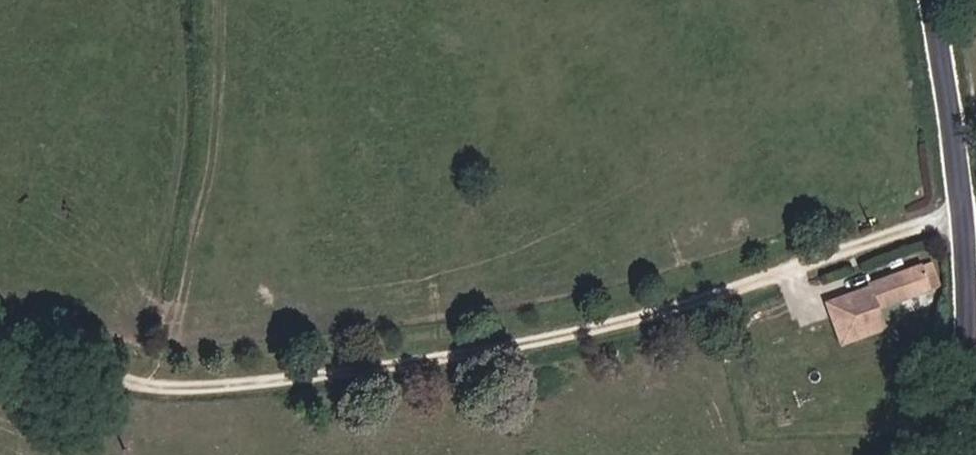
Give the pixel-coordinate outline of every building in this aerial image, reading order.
[(882,282),(893,309),(930,295),(946,289),(932,256),(917,261),(919,266),(882,282)]
